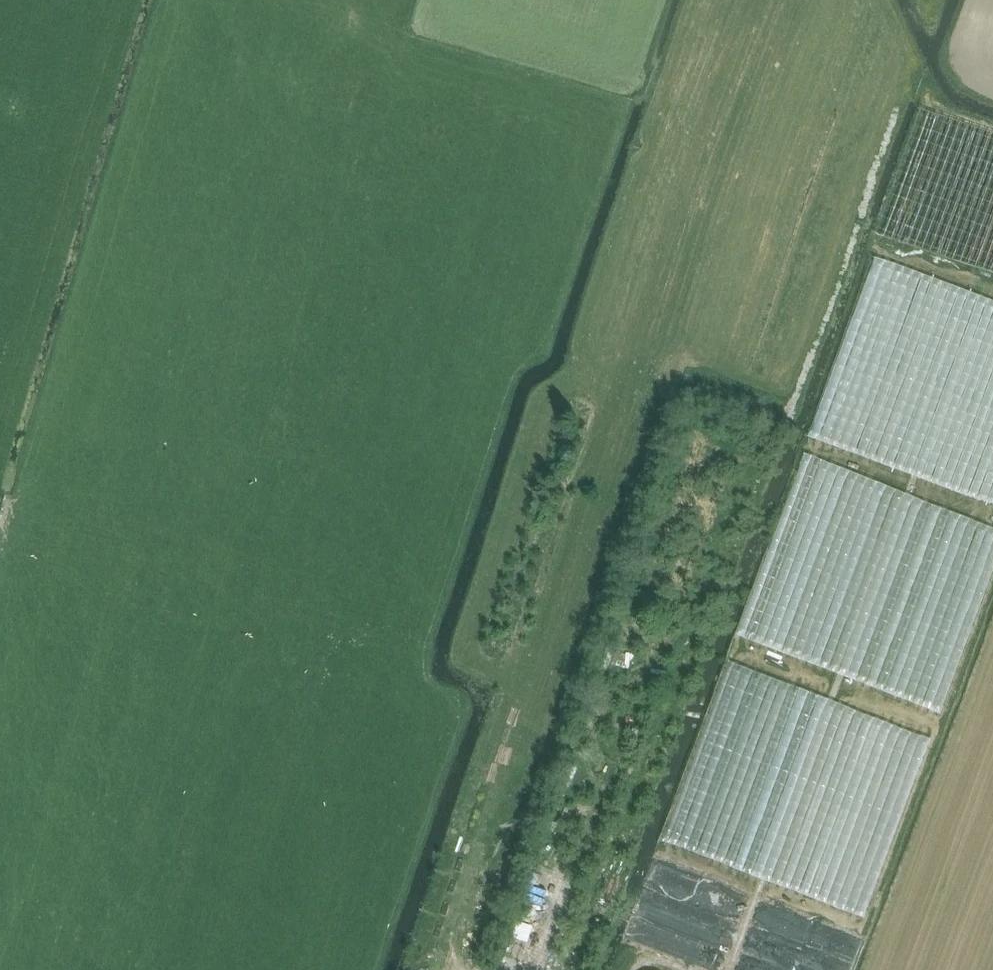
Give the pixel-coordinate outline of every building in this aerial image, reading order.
[(861,399),(829,400),(831,443),(863,441),(861,399)] [(712,702),(664,840),(787,882),(804,882),(778,873),(811,873),(811,862),(815,850),(826,854),(829,845),(835,847),(840,835),(852,835),(856,823),(863,823),(863,761),(850,761),(848,768),(836,768),(836,754),(852,754),(830,746),(826,746),(811,741),(807,752),(788,746),(782,746),(763,739),(742,739),(712,729),(712,702)]
